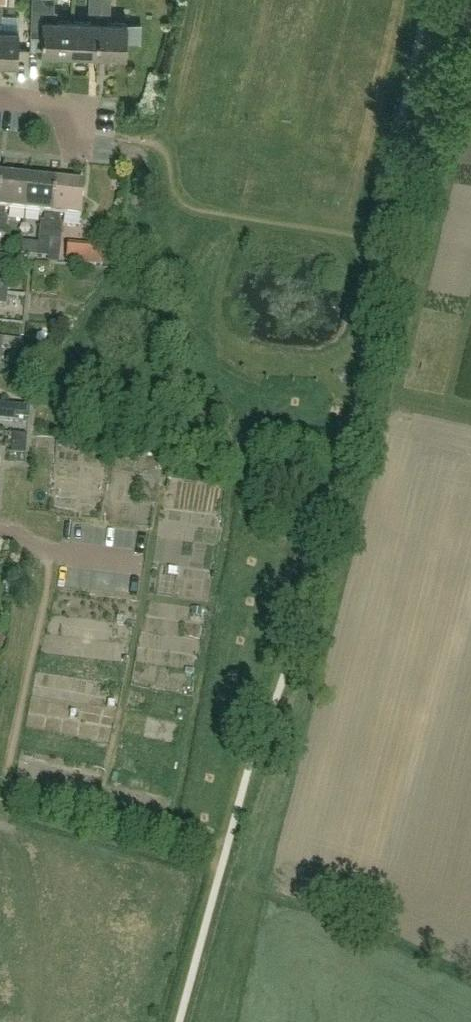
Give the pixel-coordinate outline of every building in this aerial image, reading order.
[(31,35),(43,35),(43,51),(71,52),(72,20),(58,20),(58,10),(55,10),(56,0),(33,0),(31,35)] [(71,52),(99,53),(101,0),(89,0),(89,13),(92,13),(92,21),(72,20),(71,52)] [(99,53),(127,55),(128,23),(107,22),(108,14),(111,14),(111,0),(101,0),(99,53)] [(18,62),(20,30),(0,30),(0,62),(18,62)] [(26,211),(29,179),(2,176),(0,193),(0,234),(6,235),(8,217),(5,217),(6,209),(26,211)] [(57,182),(29,179),(26,211),(46,213),(45,221),(42,221),(40,239),(50,240),(57,182)] [(85,185),(57,182),(50,240),(61,241),(63,223),(60,223),(61,215),(82,217),(85,185)] [(61,253),(103,259),(105,241),(63,235),(61,253)] [(8,293),(9,282),(0,281),(0,293),(8,293)] [(14,420),(15,416),(29,418),(30,407),(0,404),(0,419),(14,420)]
